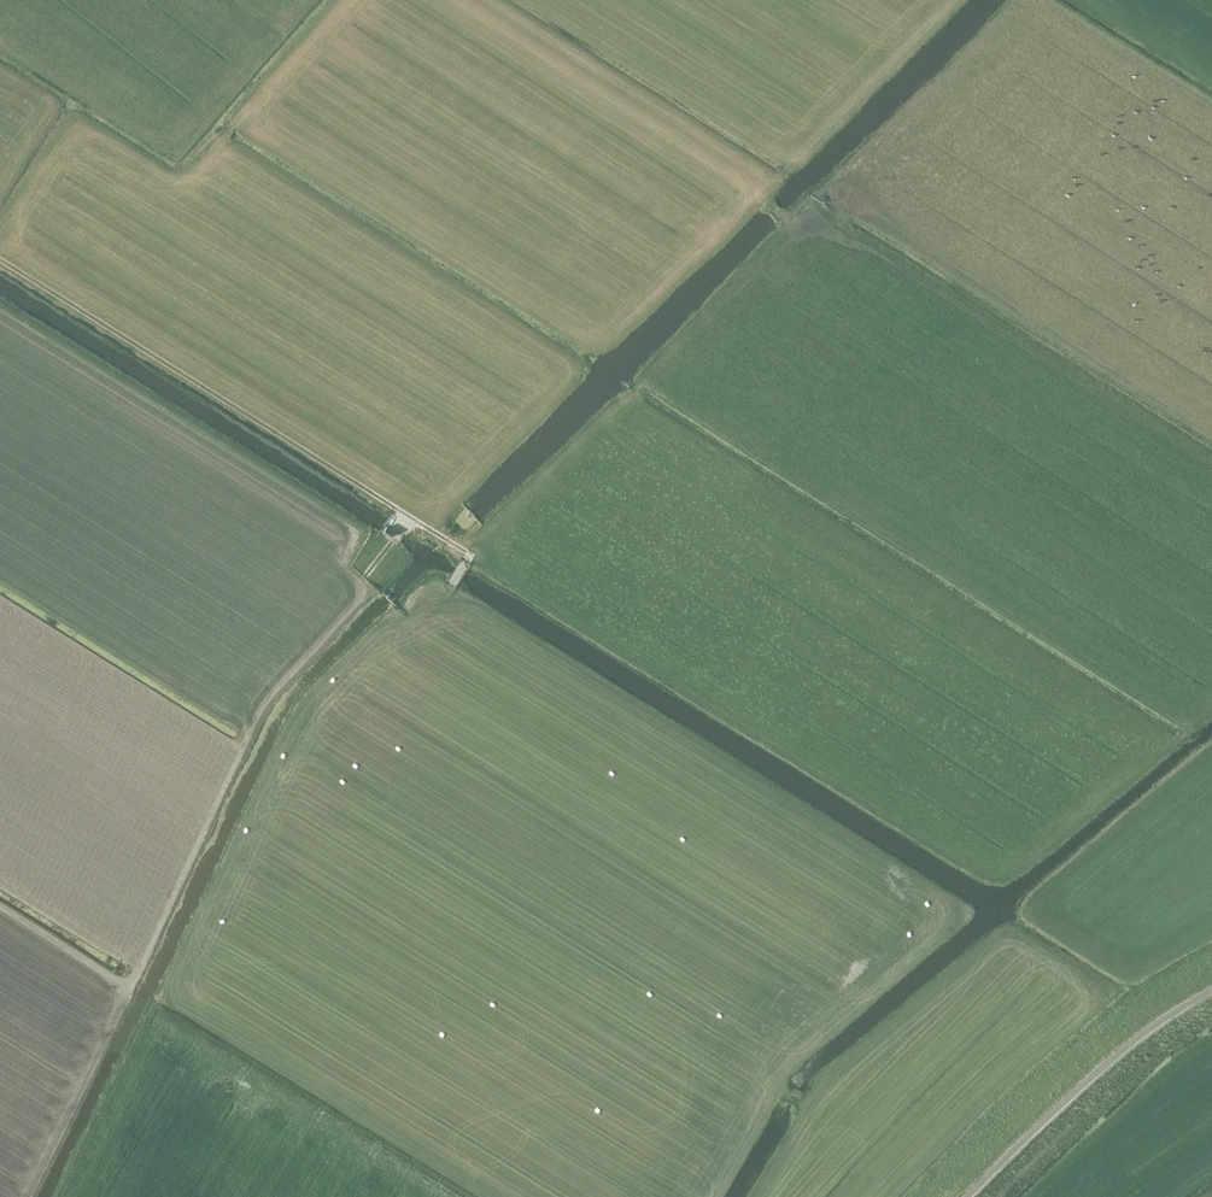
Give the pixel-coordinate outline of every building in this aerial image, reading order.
[(384,532),(383,533),(391,538),(395,532),(387,527),(384,532)]
